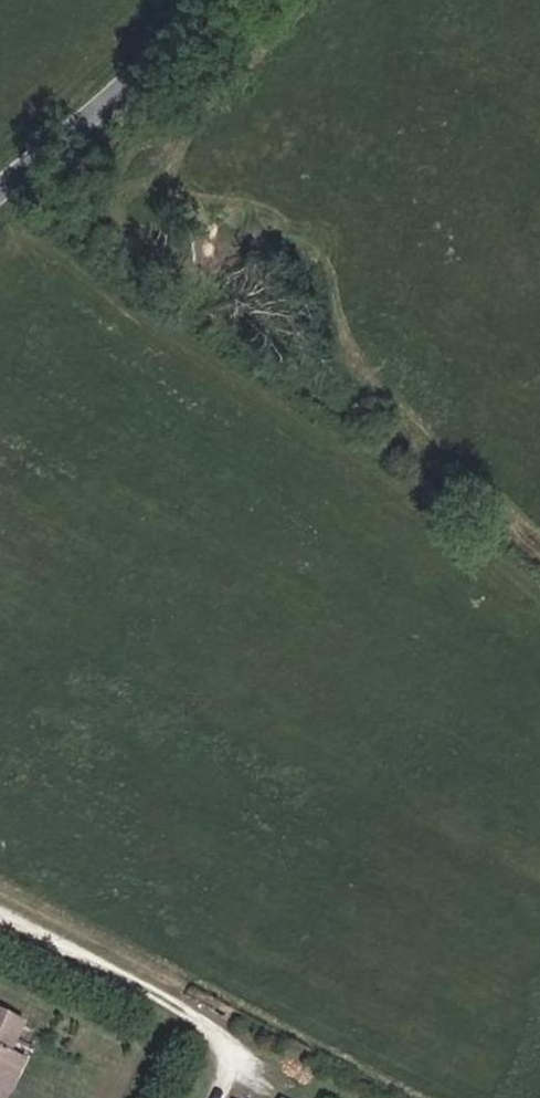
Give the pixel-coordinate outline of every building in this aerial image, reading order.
[(0,1009),(0,1097),(11,1097),(31,1058),(15,1050),(28,1023),(0,1009)]
